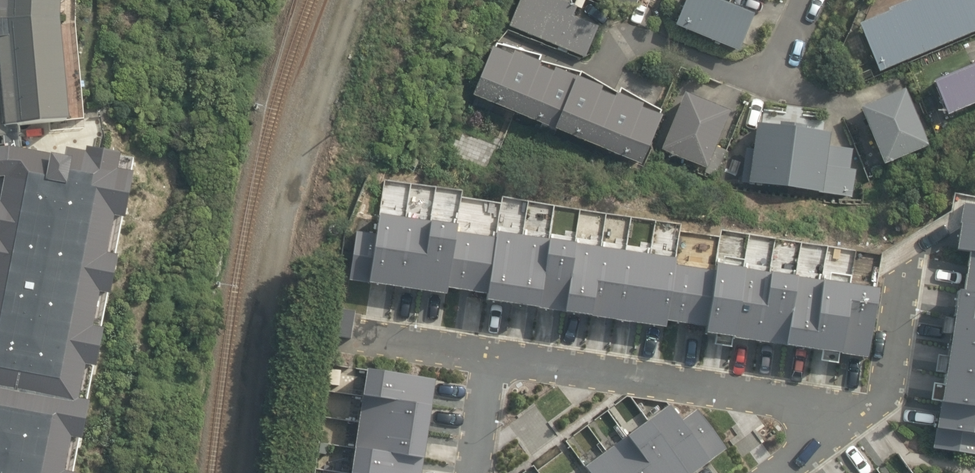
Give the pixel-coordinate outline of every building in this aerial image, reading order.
[(72,115),(63,19),(65,0),(0,0),(0,125),(13,123),(51,118),(72,115)] [(581,59),(594,30),(568,19),(572,9),(552,1),(553,0),(519,0),(507,28),(581,59)] [(628,15),(634,0),(591,0),(628,15)] [(667,29),(732,55),(746,18),(700,0),(679,0),(667,29)] [(875,74),(974,32),(974,0),(911,0),(885,11),(886,14),(855,27),(875,74)] [(472,83),(467,98),(491,110),(545,133),(582,149),(633,169),(652,120),(632,112),(634,108),(608,97),(606,102),(592,96),(593,92),(569,80),(548,72),(546,76),(532,70),(534,66),(510,54),(507,59),(489,50),(472,83)] [(926,85),(941,119),(974,104),(974,64),(926,85)] [(898,91),(853,110),(877,168),(922,148),(898,91)] [(679,96),(656,153),(714,176),(724,152),(711,147),(725,115),(679,96)] [(824,148),(825,136),(804,133),(804,126),(777,123),(776,131),(749,128),(747,152),(743,151),(739,184),(743,184),(742,186),(817,195),(817,194),(852,198),(855,173),(847,172),(849,151),(824,148)] [(91,161),(89,169),(64,164),(63,172),(46,170),(46,177),(12,170),(11,173),(0,174),(0,472),(83,472),(86,455),(91,456),(97,414),(97,404),(96,398),(98,384),(103,385),(110,344),(110,334),(110,326),(113,312),(117,313),(122,290),(126,272),(125,259),(124,258),(128,241),(132,242),(140,201),(139,185),(143,171),(91,161)] [(958,292),(933,449),(974,456),(974,206),(964,205),(956,252),(970,254),(963,293),(958,292)] [(706,329),(705,336),(867,361),(878,293),(715,267),(714,274),(675,268),(676,262),(496,234),(495,241),(456,234),(457,229),(379,216),(376,235),(357,232),(349,281),(447,297),(447,289),(487,296),(486,303),(665,330),(666,323),(706,329)] [(434,382),(367,372),(351,472),(420,472),(434,382)] [(726,450),(697,411),(680,423),(669,407),(584,469),(587,472),(696,472),(726,450)]
